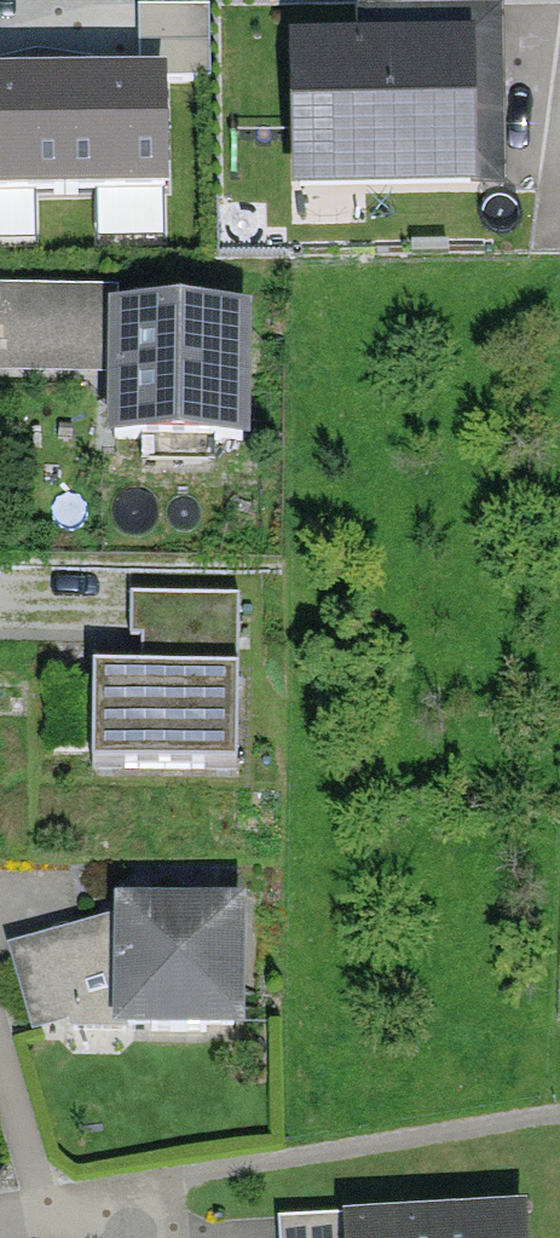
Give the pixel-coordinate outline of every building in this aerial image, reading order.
[(165,192),(163,80),(211,80),(210,7),(137,8),(138,82),(0,84),(0,195),(165,192)] [(502,170),(500,19),(392,20),(392,45),(298,46),(300,192),(468,190),(468,170),(502,170)] [(103,359),(103,291),(0,290),(0,340),(0,359),(103,359)] [(241,438),(241,316),(118,316),(117,438),(241,438)] [(94,764),(234,768),(240,596),(130,593),(129,633),(141,633),(140,662),(98,661),(94,764)] [(262,907),(134,907),(134,919),(133,995),(133,1038),(262,1039),(262,907)] [(133,995),(134,919),(25,955),(46,1033),(133,995)] [(279,1232),(280,1237),(521,1237),(520,1218),(279,1232)]
